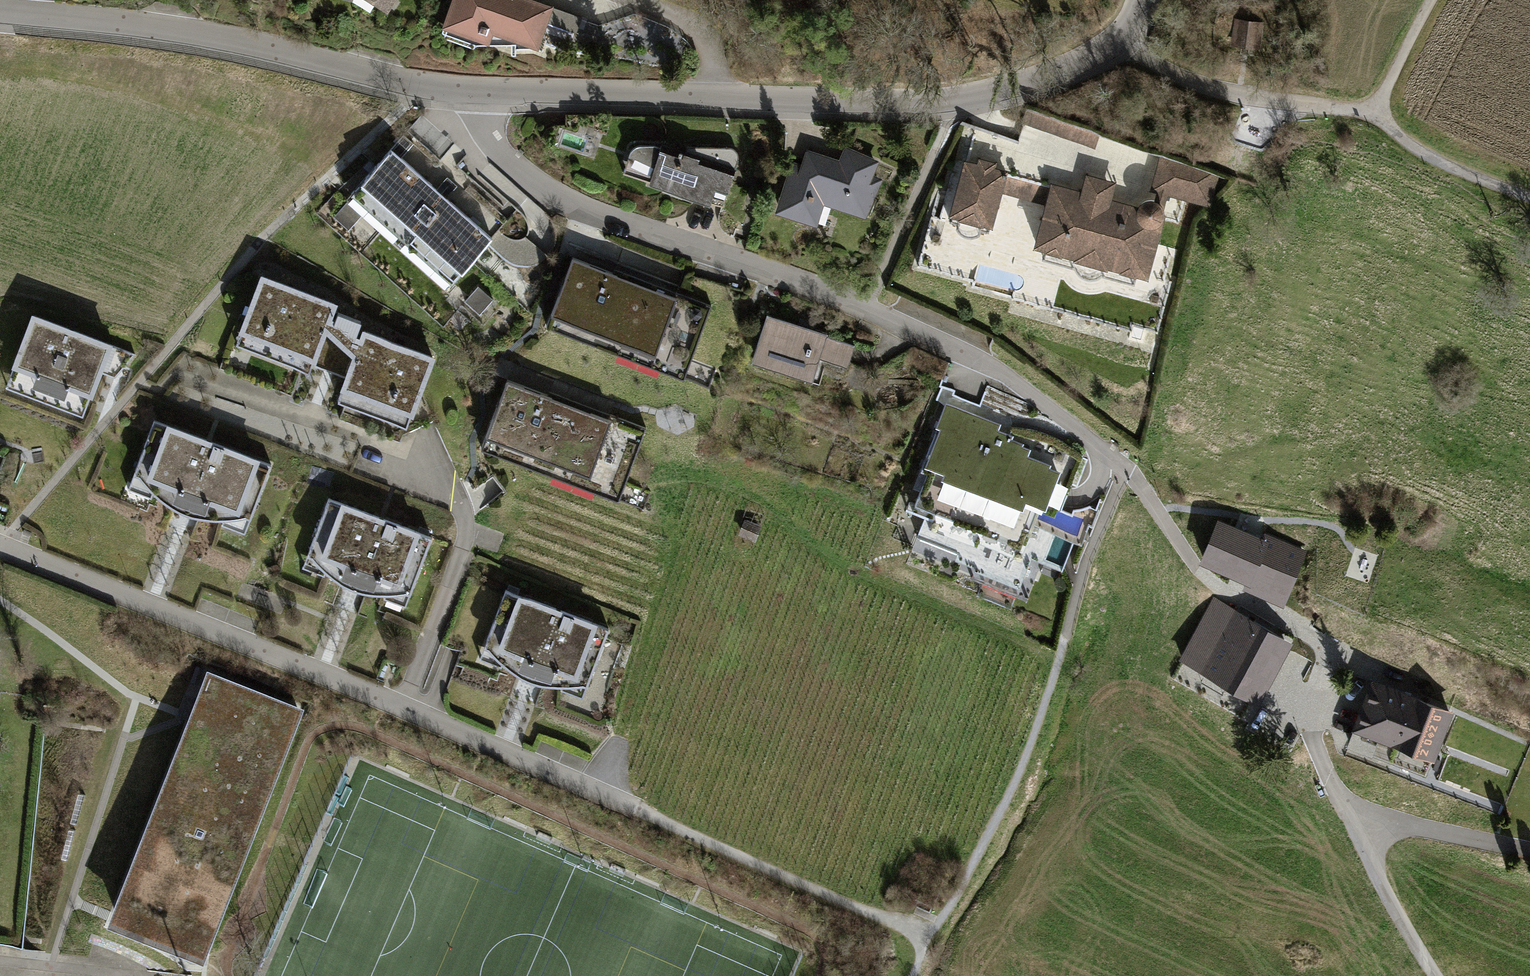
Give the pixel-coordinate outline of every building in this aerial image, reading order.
[(394,14),(404,0),(378,0),(394,14)] [(539,0),(458,0),(449,27),(500,45),(504,35),(545,49),(552,26),(580,35),(587,16),(539,0)] [(1231,26),(1230,52),(1242,52),(1252,53),(1252,27),(1231,26)] [(741,163),(741,153),(731,145),(668,146),(656,186),(718,204),(724,188),(734,189),(741,163)] [(862,218),(874,180),(866,175),(871,159),(840,149),(835,163),(805,153),(800,166),(789,163),(773,210),(811,222),(817,203),(862,218)] [(488,243),(393,152),(356,191),(452,281),(488,243)] [(1047,202),(1033,252),(1145,282),(1163,214),(1162,209),(1165,196),(1208,208),(1217,175),(1157,158),(1148,191),(1154,192),(1152,201),(1147,201),(1139,205),(1137,207),(1109,200),(1113,183),(1083,175),(1078,192),(1047,184),(1046,188),(988,172),(990,165),(977,162),(975,168),(965,165),(951,219),(987,229),(998,189),(1047,202)] [(524,243),(513,267),(537,278),(548,254),(524,243)] [(569,256),(543,327),(679,383),(704,308),(569,256)] [(342,305),(259,275),(235,340),(345,381),(338,399),(415,428),(441,358),(364,330),(366,324),(338,314),(342,305)] [(108,345),(32,317),(11,375),(86,403),(108,345)] [(855,344),(766,317),(751,365),(804,382),(811,360),(847,371),(855,344)] [(502,378),(477,451),(614,499),(638,431),(502,378)] [(923,514),(915,537),(961,554),(958,561),(980,569),(978,572),(1021,587),(1033,556),(1025,553),(1042,507),(1051,510),(1065,472),(1054,468),(1055,465),(1032,457),(1035,450),(1026,447),(1028,443),(1017,439),(1018,436),(1003,430),(1006,424),(950,403),(925,471),(930,473),(916,511),(923,514)] [(135,484),(246,526),(270,464),(159,422),(135,484)] [(410,597),(432,536),(329,498),(307,559),(410,597)] [(764,526),(748,519),(741,535),(757,542),(764,526)] [(1304,555),(1222,521),(1204,564),(1286,598),(1304,555)] [(606,629),(510,591),(487,649),(584,687),(606,629)] [(1261,699),(1291,644),(1213,603),(1184,658),(1261,699)] [(207,672),(107,930),(203,966),(303,709),(207,672)] [(1452,711),(1371,681),(1349,738),(1431,768),(1452,711)]
